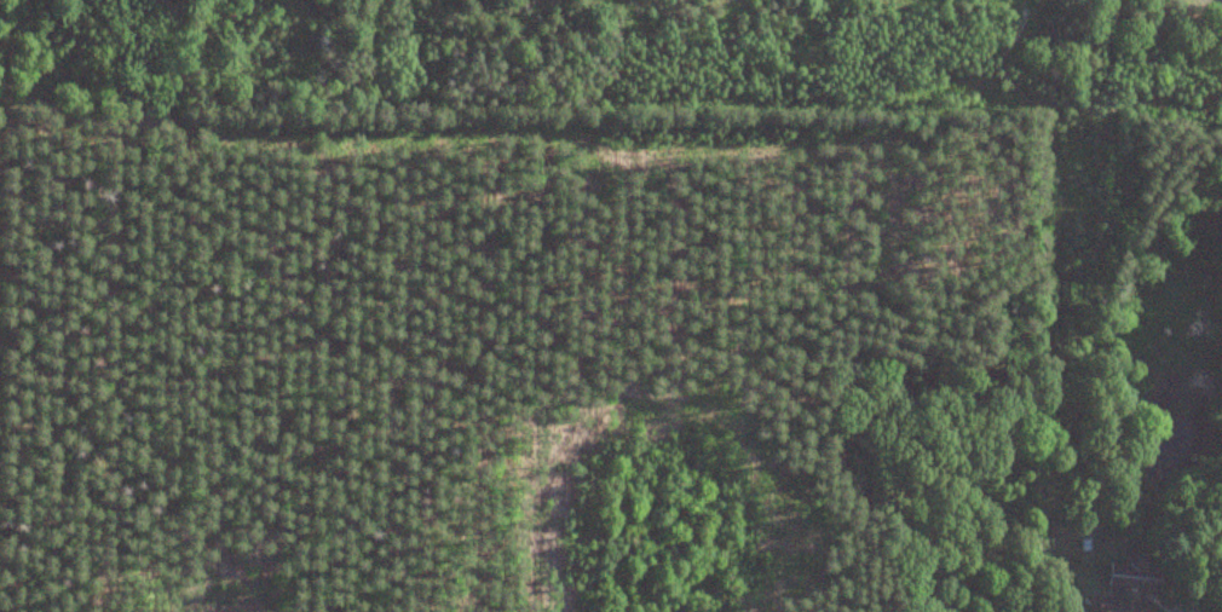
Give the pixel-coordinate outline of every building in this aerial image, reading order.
[(1107,595),(1091,595),(1091,611),(1148,611),(1148,564),(1145,564),(1145,553),(1125,553),(1125,561),(1107,561),(1107,595)]
